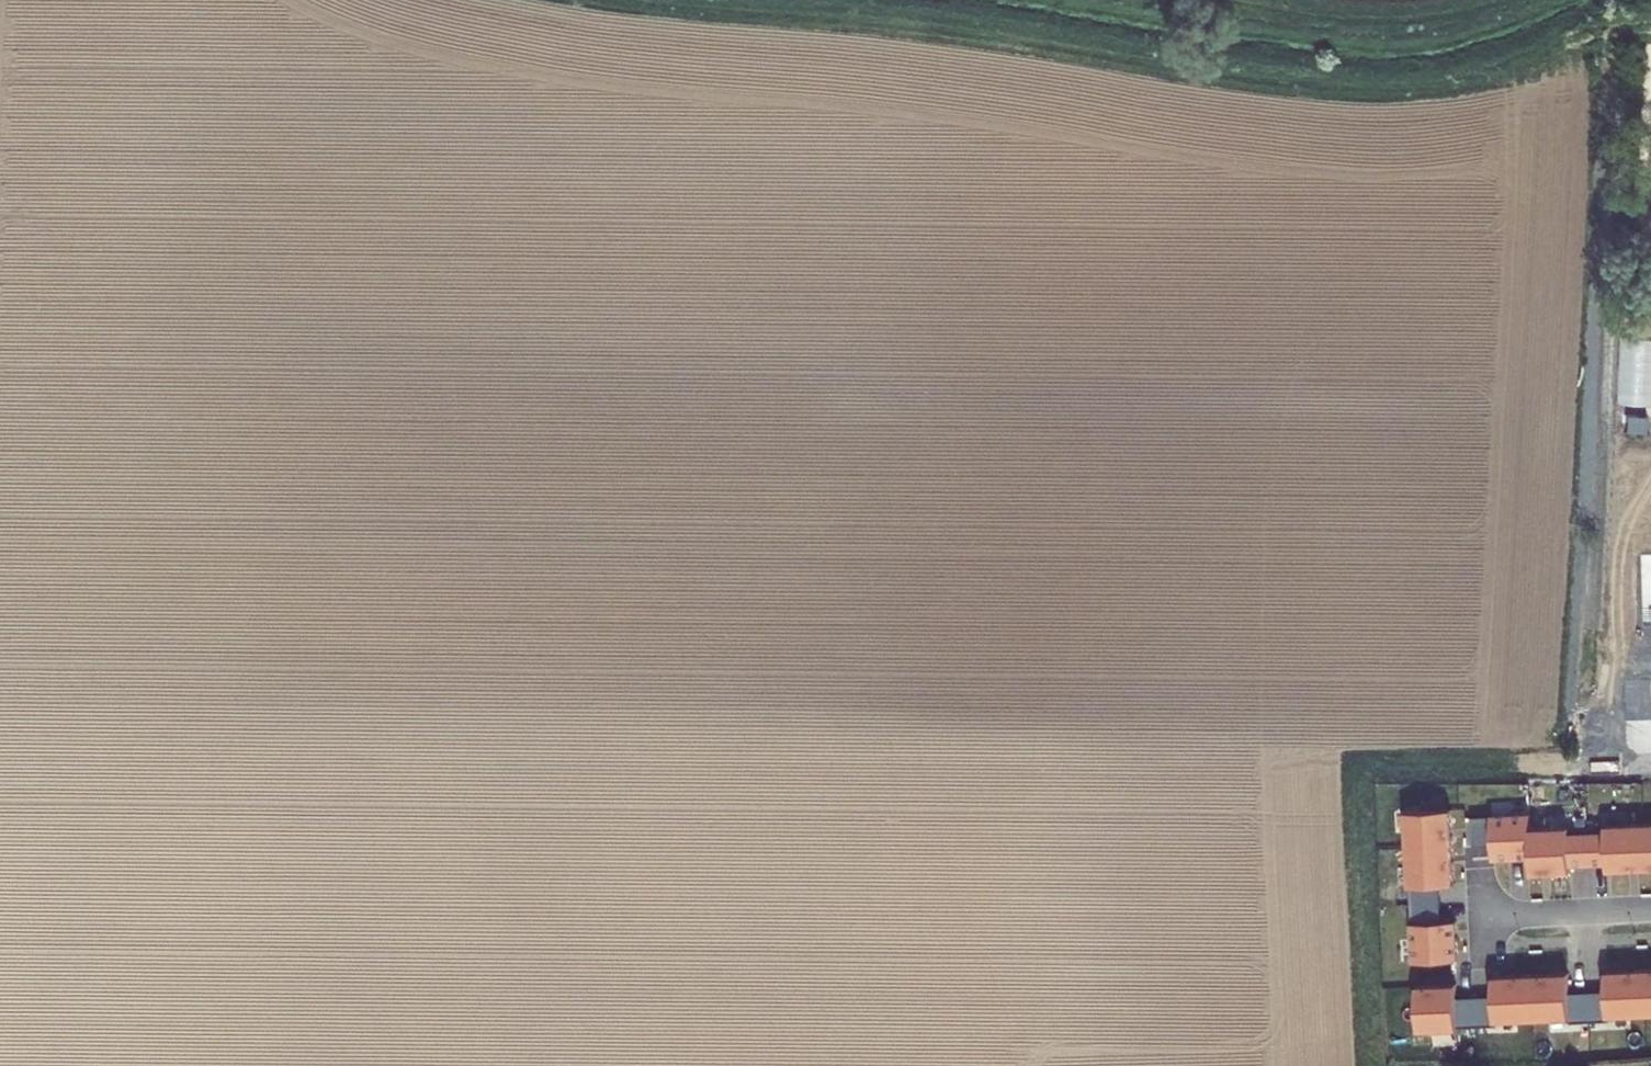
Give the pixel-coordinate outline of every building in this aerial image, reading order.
[(1408,846),(1454,845),(1453,809),(1407,810),(1408,846)] [(1608,825),(1608,831),(1571,832),(1571,827),(1532,828),(1532,812),(1492,814),(1494,860),(1532,858),(1532,875),(1571,873),(1570,866),(1609,864),(1609,872),(1650,870),(1650,824),(1608,825)] [(1442,903),(1441,884),(1455,884),(1454,845),(1408,846),(1409,885),(1412,885),(1413,904),(1442,903)] [(1456,921),(1443,921),(1442,903),(1413,904),(1413,922),(1410,922),(1412,963),(1458,961),(1456,921)] [(1496,1020),(1650,1015),(1650,970),(1607,972),(1608,991),(1570,993),(1569,973),(1495,976),(1495,996),(1457,998),(1457,985),(1418,986),(1419,1031),(1458,1030),(1458,1025),(1496,1024),(1496,1020)]
